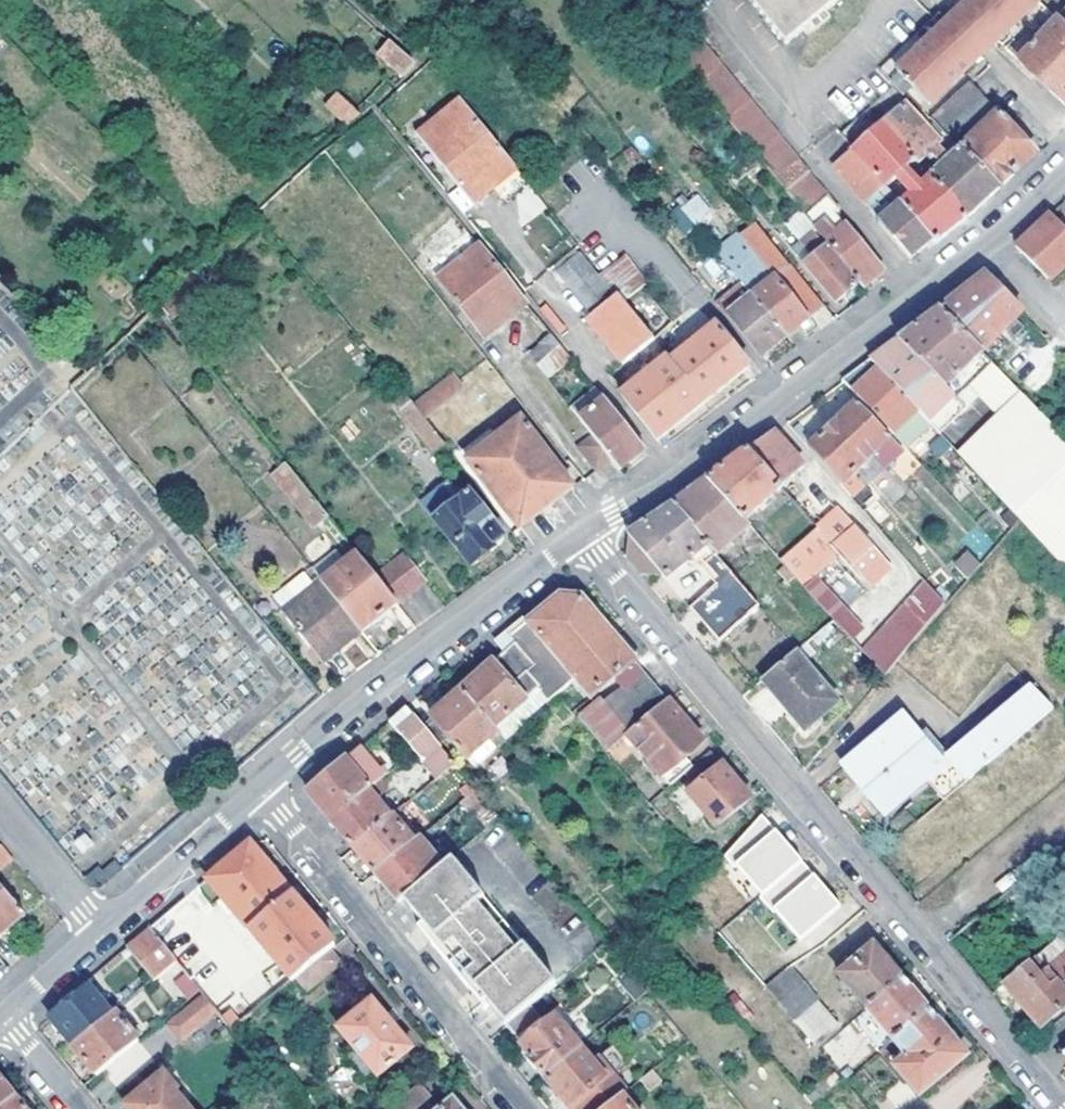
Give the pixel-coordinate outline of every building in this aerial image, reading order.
[(784,48),(844,0),(745,0),(784,48)] [(894,69),(925,104),(979,58),(991,47),(995,44),(1022,19),(1003,0),(965,0),(968,4),(958,13),(947,24),(894,69)] [(1022,19),(1040,4),(1035,0),(1003,0),(1022,19)] [(1045,9),(1049,5),(1045,0),(1035,0),(1040,4),(1045,9)] [(1064,33),(1064,17),(1059,23),(1057,25),(1064,33)] [(1020,65),(1061,106),(1064,101),(1064,33),(1057,25),(1020,65)] [(665,51),(771,181),(795,165),(686,31),(664,48),(665,51)] [(417,64),(393,42),(382,55),(407,78),(417,68),(417,64)] [(968,85),(930,120),(955,148),(994,192),(1013,175),(1033,157),(968,85)] [(350,127),(365,115),(341,94),(332,106),(350,127)] [(489,198),(518,175),(460,103),(415,139),(440,170),(472,211),(489,198)] [(901,108),(879,127),(912,161),(917,166),(925,159),(933,152),(937,147),(901,108)] [(908,198),(898,206),(930,244),(933,247),(948,234),(964,221),(929,179),(916,187),(906,177),(901,172),(912,161),(879,127),(851,152),(883,189),(893,181),(908,198)] [(698,156),(692,146),(684,153),(691,161),(698,156)] [(937,171),(929,179),(964,221),(981,205),(994,192),(955,148),(950,152),(953,157),(944,163),(933,152),(925,159),(937,171)] [(861,208),(883,189),(851,152),(830,169),(853,199),(861,208)] [(906,177),(917,166),(912,161),(901,172),(906,177)] [(800,217),(811,231),(832,216),(835,213),(823,198),(814,187),(804,176),(795,165),(771,181),(780,193),(790,205),(800,217)] [(498,211),(529,188),(527,186),(518,175),(489,198),(498,211)] [(893,181),(883,189),(898,206),(908,198),(893,181)] [(751,299),(785,340),(804,325),(819,312),(753,227),(738,237),(743,243),(736,247),(697,200),(681,211),(728,270),(736,280),(751,299)] [(876,226),(908,262),(919,253),(930,244),(898,206),(876,226)] [(1013,251),(1042,283),(1060,266),(1064,271),(1064,234),(1049,217),(1021,242),(1013,251)] [(825,247),(862,292),(873,284),(882,276),(844,230),(825,247)] [(580,253),(599,275),(621,257),(603,235),(580,253)] [(856,289),(813,236),(798,248),(810,261),(802,267),(833,307),(845,298),(856,289)] [(511,318),(529,305),(483,247),(442,280),(487,338),(511,318)] [(590,317),(611,300),(596,279),(577,256),(555,274),(590,317)] [(616,298),(621,302),(644,285),(621,257),(599,275),(616,298)] [(728,287),(736,280),(728,270),(719,276),(728,287)] [(882,354),(869,364),(859,371),(843,384),(892,434),(915,413),(937,435),(948,424),(963,411),(953,399),(943,389),(975,360),(981,367),(989,364),(999,373),(1007,364),(993,350),(989,354),(985,350),(1022,317),(984,277),(959,296),(939,312),(910,332),(899,341),(882,354)] [(619,366),(652,342),(621,302),(616,298),(611,300),(590,317),(585,321),(619,366)] [(772,351),(785,340),(751,299),(723,318),(759,362),(772,351)] [(535,348),(553,333),(529,305),(511,318),(535,348)] [(670,363),(703,405),(724,388),(747,370),(714,327),(670,363)] [(530,354),(539,366),(562,345),(553,333),(535,348),(530,354)] [(539,366),(548,377),(572,356),(562,345),(539,366)] [(692,414),(703,405),(670,363),(665,359),(619,395),(656,442),(671,430),(692,414)] [(471,384),(462,369),(417,404),(412,404),(424,419),(471,384)] [(572,408),(582,420),(607,401),(598,388),(572,408)] [(1022,396),(957,456),(1018,521),(1064,570),(1064,440),(1022,396)] [(610,459),(620,470),(634,460),(645,451),(607,401),(582,420),(594,438),(610,459)] [(433,454),(445,445),(424,419),(412,404),(402,411),(433,454)] [(857,406),(810,450),(861,508),(872,498),(865,488),(880,473),(869,460),(890,440),(857,406)] [(581,480),(567,460),(559,467),(521,418),(467,460),(502,508),(496,511),(513,534),(581,480)] [(803,470),(775,433),(763,442),(748,453),(779,489),(782,489),(803,470)] [(596,469),(610,459),(594,438),(580,450),(596,469)] [(729,467),(706,484),(740,522),(779,489),(748,453),(729,467)] [(330,516),(289,465),(275,475),(315,528),(330,516)] [(449,480),(441,487),(455,506),(463,500),(449,480)] [(740,522),(706,484),(694,492),(672,507),(704,546),(717,559),(743,533),(746,537),(751,534),(740,522)] [(455,506),(441,487),(422,502),(472,565),(497,549),(496,545),(504,540),(495,528),(496,526),(471,494),(463,500),(455,506)] [(704,546),(672,507),(654,520),(627,538),(631,543),(634,547),(628,561),(641,578),(659,576),(663,580),(691,558),(704,546)] [(837,512),(817,530),(818,531),(839,555),(870,590),(890,571),(837,512)] [(839,555),(818,531),(780,567),(800,590),(813,578),(839,555)] [(717,559),(704,546),(691,558),(701,571),(717,559)] [(377,577),(358,554),(322,582),(361,631),(398,603),(377,577)] [(398,603),(427,581),(405,556),(377,577),(398,603)] [(956,570),(967,580),(979,565),(968,556),(956,570)] [(757,609),(717,559),(701,571),(713,587),(689,609),(717,643),(757,609)] [(842,573),(829,585),(848,604),(861,592),(842,573)] [(862,633),(813,578),(800,590),(849,645),(862,633)] [(947,602),(928,581),(859,655),(883,681),(947,602)] [(323,660),(361,631),(322,582),(285,611),(323,660)] [(560,596),(511,636),(516,643),(536,667),(558,692),(560,694),(577,679),(593,698),(598,695),(601,699),(579,716),(610,753),(630,736),(671,702),(620,642),(585,600),(573,598),(560,596)] [(516,643),(494,662),(511,683),(527,670),(529,673),(540,687),(536,690),(548,702),(558,692),(536,667),(516,643)] [(833,706),(793,657),(764,681),(788,709),(785,714),(800,732),(833,706)] [(462,691),(505,740),(522,725),(510,711),(536,690),(540,687),(529,673),(527,670),(511,683),(494,662),(462,691)] [(1053,712),(1031,689),(948,759),(953,765),(944,771),(960,789),(1053,712)] [(497,747),(505,740),(462,691),(424,725),(441,745),(450,738),(468,758),(490,739),(497,747)] [(671,702),(630,736),(664,776),(706,744),(689,724),(671,702)] [(415,752),(437,779),(456,765),(441,745),(424,725),(409,707),(403,713),(390,723),(415,752)] [(940,766),(901,722),(844,770),(883,815),(940,766)] [(309,794),(332,821),(369,791),(384,778),(360,749),(309,794)] [(732,776),(712,752),(687,772),(694,781),(676,795),(683,804),(694,797),(719,827),(752,800),(732,776)] [(461,804),(484,833),(502,818),(479,790),(461,804)] [(340,831),(353,847),(393,816),(408,803),(403,799),(400,804),(397,801),(385,810),(369,791),(332,821),(340,831)] [(376,874),(414,841),(393,816),(353,847),(365,861),(376,874)] [(778,834),(763,817),(726,858),(736,869),(738,867),(763,898),(761,899),(775,916),(777,914),(802,944),(842,911),(828,893),(825,896),(818,888),(814,883),(817,881),(788,847),(785,849),(781,844),(775,836),(778,834)] [(386,887),(398,903),(404,900),(453,860),(461,852),(457,849),(451,852),(448,849),(437,859),(421,837),(414,841),(376,874),(386,887)] [(209,879),(292,982),(298,979),(332,951),(338,945),(295,894),(252,842),(209,879)] [(12,861),(0,847),(0,871),(12,861)] [(99,865),(81,878),(88,887),(101,887),(124,868),(116,859),(102,869),(99,865)] [(491,1002),(510,1026),(530,1008),(558,984),(453,860),(404,900),(425,924),(418,927),(450,966),(485,1007),(491,1002)] [(24,915),(0,887),(0,936),(24,915)] [(206,899),(197,889),(158,922),(167,931),(206,899)] [(1054,942),(1064,948),(1064,920),(1054,942)] [(188,976),(191,980),(200,973),(167,931),(158,922),(150,929),(177,963),(188,976)] [(150,929),(129,947),(154,982),(177,963),(150,929)] [(766,938),(741,959),(768,989),(792,967),(766,938)] [(868,1009),(903,979),(887,961),(875,946),(840,975),(868,1009)] [(332,951),(298,979),(308,992),(342,964),(332,951)] [(1064,995),(1064,955),(1046,972),(1064,995)] [(1035,959),(1002,987),(1039,1031),(1064,1010),(1064,995),(1046,972),(1035,959)] [(792,967),(768,989),(816,1043),(841,1024),(792,967)] [(180,984),(192,999),(200,992),(191,980),(188,976),(180,984)] [(628,987),(638,1001),(650,993),(638,979),(628,987)] [(868,1009),(893,1040),(928,1010),(916,995),(903,979),(868,1009)] [(51,1019),(74,1048),(112,1016),(91,988),(88,989),(51,1019)] [(217,1013),(205,998),(169,1027),(181,1042),(217,1013)] [(392,1024),(372,1001),(339,1029),(356,1049),(349,1056),(365,1077),(374,1072),(380,1077),(413,1050),(392,1024)] [(248,1008),(227,1024),(233,1031),(252,1015),(248,1008)] [(530,1008),(510,1026),(520,1039),(541,1022),(530,1008)] [(928,1010),(893,1040),(908,1057),(895,1067),(919,1095),(967,1055),(928,1010)] [(112,1016),(74,1048),(98,1077),(139,1042),(116,1014),(112,1016)] [(530,1056),(546,1076),(581,1048),(557,1017),(524,1045),(532,1055),(530,1056)] [(850,1026),(822,1044),(836,1065),(863,1047),(850,1026)] [(629,1091),(601,1058),(594,1064),(581,1048),(546,1076),(564,1098),(573,1108),(607,1108),(622,1096),(629,1091)] [(128,1108),(189,1108),(177,1095),(181,1092),(166,1074),(126,1107),(128,1108)] [(0,1078),(0,1108),(1,1108),(16,1097),(0,1078)] [(420,1086),(397,1106),(399,1108),(420,1108),(431,1100),(420,1086)] [(622,1096),(607,1108),(633,1108),(622,1096)] [(16,1097),(1,1108),(26,1108),(16,1097)] [(455,1101),(445,1108),(462,1108),(455,1101)]
